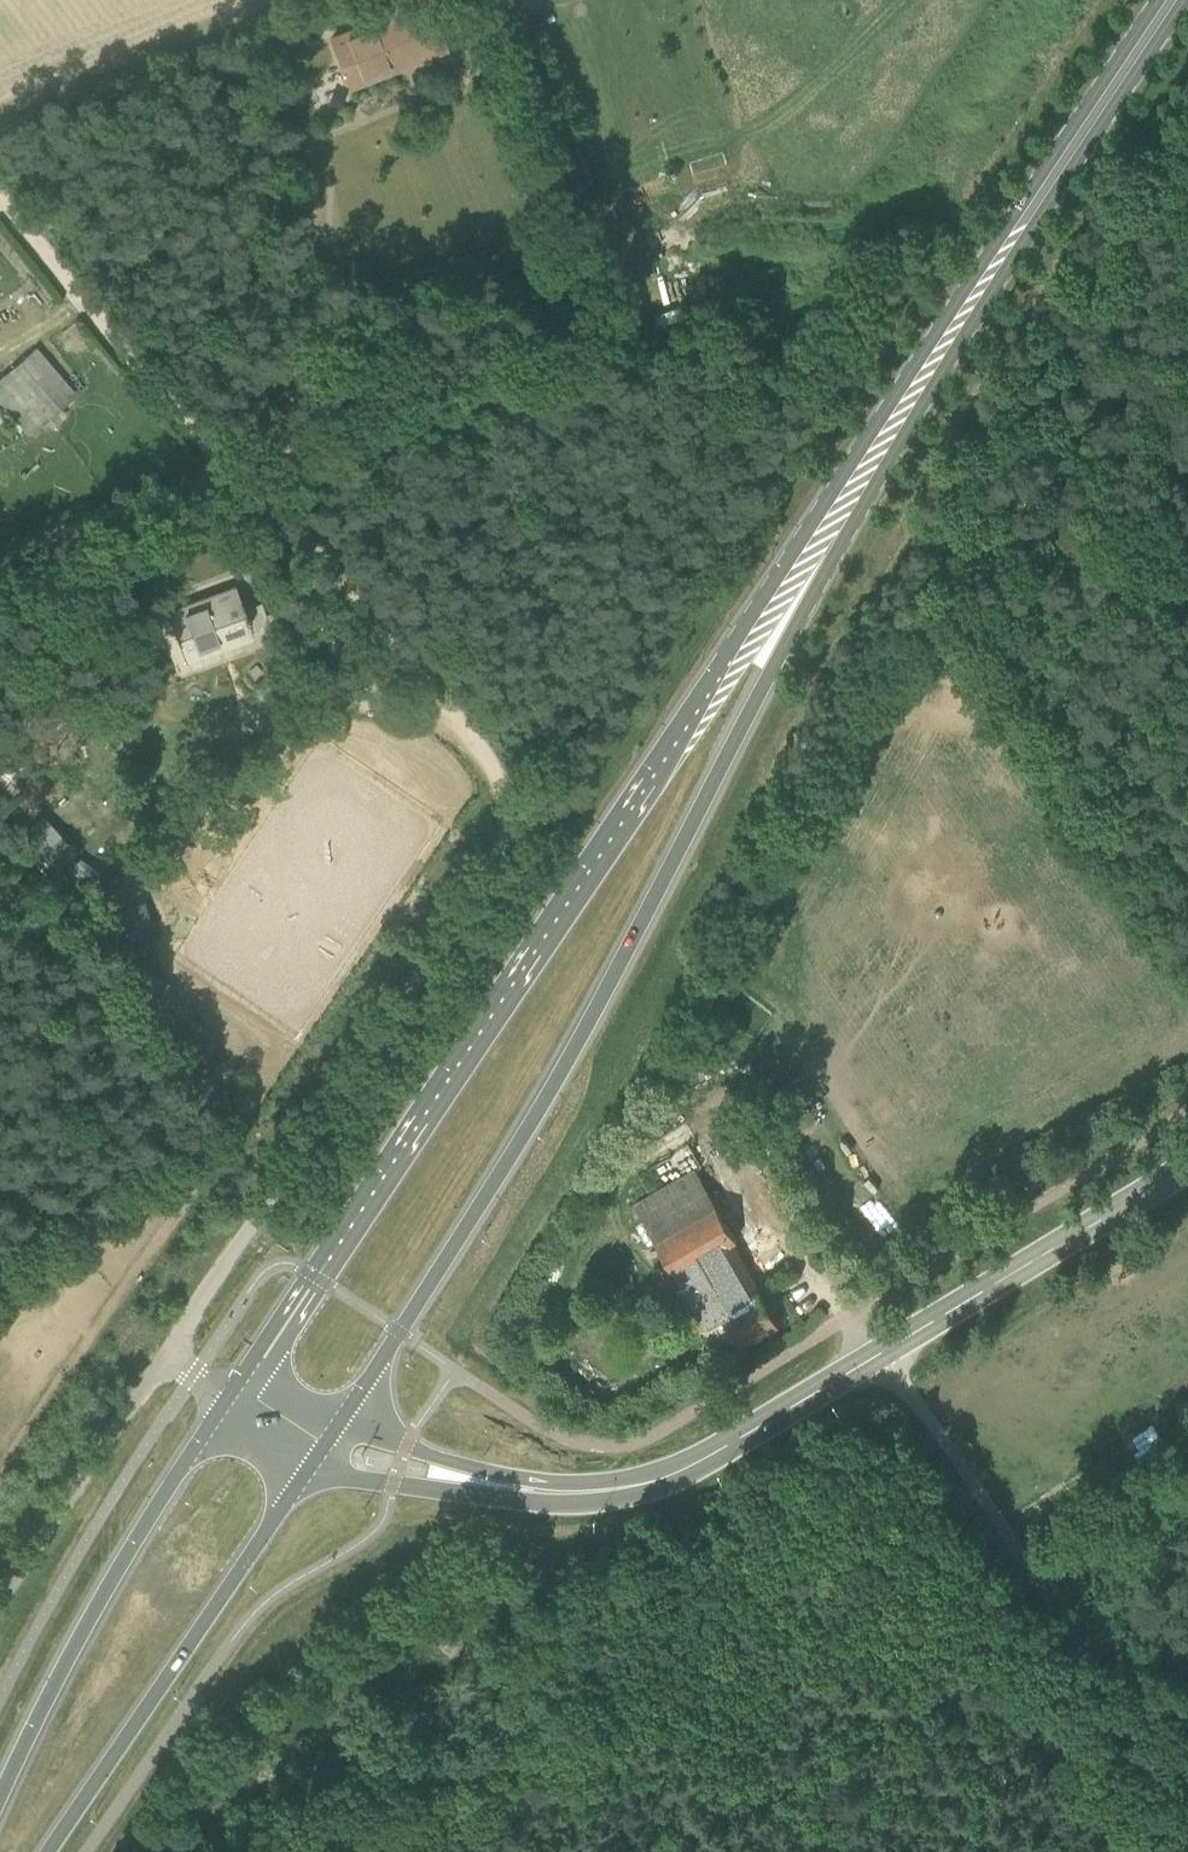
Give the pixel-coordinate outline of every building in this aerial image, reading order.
[(329,32),(350,86),(447,48),(428,0),(380,0),(384,11),(329,32)] [(76,396),(40,344),(0,372),(0,394),(26,431),(76,396)] [(223,637),(250,627),(236,587),(170,611),(187,659),(226,645),(223,637)] [(58,872),(76,852),(54,833),(36,852),(58,872)] [(720,1314),(738,1345),(777,1322),(758,1290),(752,1294),(724,1246),(734,1240),(693,1169),(632,1205),(692,1307),(701,1302),(711,1319),(720,1314)]
